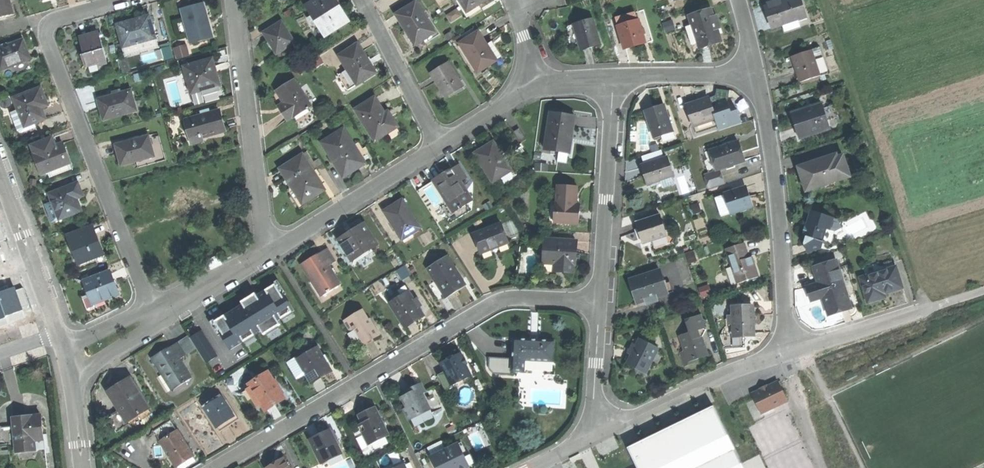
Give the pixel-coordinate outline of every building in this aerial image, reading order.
[(13,14),(11,9),(10,5),(15,3),(14,0),(0,0),(0,17),(13,14)] [(307,5),(325,34),(347,21),(337,4),(334,0),(316,0),(307,5)] [(467,11),(485,0),(460,0),(467,11)] [(766,8),(770,19),(773,29),(785,25),(800,21),(808,18),(802,0),(792,0),(766,8)] [(416,1),(396,13),(406,30),(414,44),(435,31),(416,1)] [(203,2),(181,8),(190,43),(213,36),(208,19),(203,2)] [(714,10),(689,18),(692,27),(698,44),(700,50),(724,42),(718,24),(714,10)] [(633,15),(615,21),(618,29),(636,23),(633,15)] [(137,19),(117,24),(126,55),(157,46),(148,16),(137,19)] [(595,17),(576,23),(580,37),(583,48),(603,42),(595,17)] [(281,20),(264,31),(270,43),(276,52),(294,42),(281,20)] [(800,21),(785,25),(787,33),(802,28),(800,21)] [(636,23),(618,29),(625,51),(634,48),(645,44),(637,22),(636,23)] [(692,27),(687,29),(693,46),(698,44),(692,27)] [(461,43),(458,45),(470,65),(473,63),(477,71),(496,59),(487,44),(479,31),(461,42),(461,43)] [(86,35),(79,38),(87,66),(106,60),(98,32),(86,35)] [(0,49),(0,67),(1,69),(10,66),(11,67),(31,59),(27,49),(23,40),(0,49)] [(492,41),(487,44),(496,59),(501,56),(492,41)] [(189,43),(176,47),(180,59),(193,55),(189,43)] [(357,43),(338,55),(347,69),(356,84),(374,73),(366,60),(367,59),(364,54),(357,43)] [(818,50),(812,52),(818,70),(825,68),(818,50)] [(812,52),(792,59),(795,69),(798,77),(818,70),(812,52)] [(211,58),(183,66),(191,93),(201,90),(200,87),(218,82),(215,71),(211,58)] [(448,63),(430,74),(445,97),(454,91),(462,86),(448,63)] [(347,69),(339,74),(348,89),(356,84),(347,69)] [(294,80),(277,91),(286,107),(281,111),(284,116),(286,120),(292,116),(292,117),(310,106),(294,80)] [(218,82),(200,87),(201,90),(202,95),(220,90),(218,82)] [(41,88),(14,99),(25,127),(45,119),(40,104),(46,101),(44,97),(41,88)] [(129,91),(96,99),(99,110),(102,119),(134,110),(129,91)] [(375,97),(355,109),(375,140),(397,126),(391,116),(396,113),(394,110),(392,107),(384,112),(375,97)] [(703,101),(688,106),(694,126),(715,120),(712,109),(709,100),(703,101)] [(716,108),(712,109),(715,120),(715,119),(719,131),(742,124),(737,110),(728,103),(717,101),(716,108)] [(822,105),(791,114),(795,126),(799,140),(830,130),(822,105)] [(664,106),(645,112),(649,124),(653,138),(661,136),(673,132),(664,106)] [(201,116),(185,120),(189,138),(196,136),(200,137),(224,131),(221,122),(218,111),(209,113),(201,116)] [(577,116),(552,112),(545,149),(571,153),(573,138),(577,116)] [(519,128),(514,131),(521,143),(526,140),(519,128)] [(344,129),(322,143),(344,177),(357,169),(365,164),(365,163),(370,160),(369,158),(372,156),(366,147),(363,149),(359,142),(354,145),(344,129)] [(675,138),(673,132),(661,136),(663,142),(675,138)] [(148,136),(115,145),(117,154),(121,165),(153,156),(148,136)] [(52,139),(32,147),(35,155),(34,156),(41,175),(70,164),(67,157),(63,144),(55,147),(52,139)] [(487,144),(474,152),(492,181),(499,177),(509,170),(502,158),(503,157),(493,141),(487,144)] [(738,142),(713,150),(720,169),(744,161),(741,150),(738,142)] [(713,150),(706,152),(708,159),(706,160),(709,173),(720,169),(713,150)] [(302,155),(281,169),(302,203),(314,195),(324,189),(320,183),(324,181),(316,169),(313,171),(302,155)] [(818,161),(801,167),(805,179),(809,192),(851,179),(843,157),(834,160),(833,157),(819,162),(818,161)] [(667,159),(643,167),(645,173),(649,186),(661,182),(674,178),(667,159)] [(445,173),(433,180),(443,196),(445,195),(455,211),(459,208),(460,210),(465,207),(464,205),(472,200),(467,191),(465,191),(462,186),(463,185),(461,181),(467,178),(459,165),(453,169),(452,168),(445,173)] [(725,184),(720,169),(709,173),(705,174),(709,189),(725,184)] [(509,170),(499,177),(501,181),(512,175),(509,170)] [(512,175),(501,181),(503,183),(510,179),(512,175)] [(674,178),(661,182),(664,189),(676,185),(674,178)] [(77,184),(49,196),(52,204),(45,207),(52,224),(81,212),(74,196),(81,193),(77,184)] [(577,185),(558,184),(557,201),(555,201),(554,220),(579,222),(580,209),(580,202),(576,202),(577,185)] [(745,188),(725,194),(732,214),(751,207),(748,198),(745,188)] [(394,205),(384,211),(401,240),(419,229),(402,200),(394,205)] [(832,218),(811,212),(803,237),(806,238),(820,242),(824,228),(829,229),(832,218)] [(660,214),(635,222),(639,234),(642,243),(667,235),(660,214)] [(837,220),(832,218),(829,229),(824,228),(820,242),(821,242),(830,245),(837,220)] [(351,232),(339,240),(351,258),(355,259),(377,245),(363,224),(351,232)] [(500,225),(474,236),(481,254),(494,249),(507,244),(500,225)] [(91,229),(68,238),(74,254),(73,255),(77,265),(101,256),(98,247),(91,229)] [(577,240),(546,238),(544,262),(555,263),(563,263),(563,270),(573,270),(574,263),(575,263),(576,253),(577,240)] [(820,242),(806,238),(804,244),(807,252),(820,248),(821,242),(820,242)] [(746,247),(729,253),(739,285),(759,278),(754,262),(751,262),(749,258),(746,247)] [(312,257),(300,265),(311,281),(312,281),(322,296),(326,294),(327,295),(330,292),(330,291),(340,285),(334,275),(333,276),(330,271),(331,271),(328,266),(334,263),(327,251),(326,250),(320,254),(319,253),(312,257)] [(327,251),(334,263),(335,262),(328,250),(327,251)] [(363,267),(374,259),(370,254),(359,262),(363,267)] [(446,257),(427,270),(446,299),(457,292),(465,287),(459,276),(457,277),(452,269),(453,268),(446,257)] [(836,260),(813,268),(818,284),(807,288),(809,294),(812,302),(823,299),(829,316),(852,308),(836,260)] [(896,268),(861,279),(869,303),(885,298),(884,294),(895,291),(903,288),(896,268)] [(661,272),(632,281),(636,294),(639,304),(648,302),(658,298),(669,295),(668,294),(665,285),(661,272)] [(109,275),(85,284),(93,305),(111,298),(109,294),(111,291),(115,289),(112,282),(109,275)] [(241,305),(212,323),(229,350),(260,331),(262,335),(279,324),(277,320),(292,310),(275,283),(255,296),(254,293),(242,301),(239,302),(241,305)] [(670,284),(665,285),(668,294),(674,292),(670,284)] [(24,311),(23,307),(29,305),(23,289),(17,291),(15,287),(0,293),(0,320),(24,311)] [(408,293),(390,304),(404,327),(414,321),(423,316),(418,309),(413,301),(408,293)] [(754,305),(734,305),(735,333),(754,333),(754,316),(754,305)] [(363,310),(343,322),(349,332),(354,329),(364,344),(372,339),(380,334),(375,326),(373,327),(363,310)] [(697,315),(684,319),(689,332),(699,329),(702,337),(706,329),(702,328),(707,322),(703,319),(697,315)] [(689,332),(679,335),(684,351),(688,361),(699,358),(703,356),(708,354),(702,337),(699,329),(689,332)] [(200,332),(188,339),(205,364),(216,357),(200,332)] [(176,344),(184,356),(194,349),(186,337),(176,344)] [(554,341),(513,339),(512,371),(523,372),(524,361),(553,362),(554,341)] [(660,349),(641,339),(632,355),(627,365),(647,375),(660,349)] [(163,351),(150,359),(161,375),(163,374),(173,390),(191,379),(184,369),(183,370),(180,365),(181,364),(178,360),(184,356),(176,344),(170,348),(169,347),(163,351)] [(316,348),(297,360),(305,373),(304,374),(310,384),(319,378),(331,371),(325,363),(324,364),(319,356),(321,355),(316,348)] [(684,351),(680,352),(684,366),(699,361),(699,358),(688,361),(684,351)] [(448,360),(439,364),(451,387),(470,377),(459,354),(448,360)] [(296,357),(285,363),(295,380),(304,374),(305,373),(297,360),(296,357)] [(268,372),(249,385),(261,404),(264,409),(276,402),(284,397),(268,372)] [(117,386),(106,393),(118,412),(124,421),(135,414),(137,417),(148,410),(128,379),(117,386)] [(781,380),(751,395),(761,415),(790,402),(781,380)] [(420,384),(415,386),(419,395),(422,393),(424,392),(420,384)] [(249,385),(245,387),(257,407),(261,404),(249,385)] [(412,388),(407,390),(409,393),(406,395),(401,397),(406,408),(403,410),(409,421),(422,415),(420,412),(429,407),(422,393),(419,395),(415,386),(412,388)] [(221,397),(204,408),(215,426),(232,415),(221,397)] [(420,412),(422,415),(426,422),(434,418),(429,407),(420,412)] [(368,411),(359,416),(364,424),(367,431),(364,433),(369,445),(388,436),(374,408),(368,411)] [(148,410),(137,417),(140,420),(150,413),(148,410)] [(715,410),(629,451),(637,467),(744,467),(715,410)] [(118,412),(113,416),(123,430),(128,427),(126,424),(124,421),(118,412)] [(135,414),(124,421),(126,424),(137,417),(135,414)] [(41,415),(13,418),(14,425),(16,443),(16,452),(36,450),(35,439),(38,439),(43,439),(41,415)] [(232,415),(215,426),(219,432),(228,427),(236,421),(232,415)] [(113,416),(107,420),(116,434),(123,430),(113,416)] [(170,421),(153,432),(159,443),(177,432),(170,421)] [(0,427),(0,445),(16,443),(14,425),(0,427)] [(321,434),(310,440),(322,464),(326,462),(340,454),(341,454),(329,430),(321,434)] [(177,432),(159,443),(175,467),(185,461),(192,456),(177,432)] [(444,440),(430,446),(433,454),(448,449),(444,440)] [(432,457),(437,467),(465,467),(468,467),(476,467),(478,467),(470,451),(464,454),(459,444),(432,457)] [(340,454),(326,462),(329,467),(343,461),(340,454)] [(383,467),(397,467),(404,465),(405,467),(412,467),(407,459),(396,465),(395,462),(383,467)] [(270,467),(289,467),(284,460),(276,465),(270,467)]
